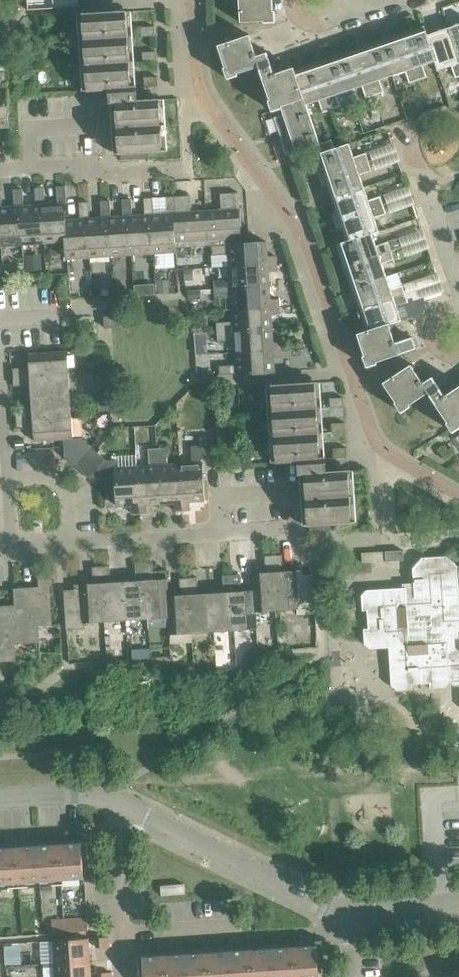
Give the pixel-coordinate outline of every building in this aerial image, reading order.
[(240,23),(273,21),(272,0),(239,0),(240,23)] [(125,11),(83,14),(83,15),(87,90),(87,91),(88,91),(109,90),(110,104),(116,104),(119,154),(120,154),(147,153),(148,162),(182,159),(178,99),(159,100),(159,99),(137,101),(136,86),(130,86),(125,11)] [(458,60),(458,24),(448,28),(458,60)] [(140,27),(141,37),(155,36),(154,26),(140,27)] [(402,33),(418,80),(426,77),(422,66),(435,61),(426,35),(427,35),(424,26),(402,33)] [(435,61),(438,70),(451,66),(455,78),(458,76),(458,60),(448,28),(427,35),(426,35),(435,61)] [(380,41),(392,76),(405,71),(409,83),(418,80),(402,33),(380,41)] [(259,70),(262,77),(263,77),(263,78),(273,74),(274,73),(274,74),(279,72),(274,58),(269,59),(267,53),(256,56),(249,35),(218,46),(228,77),(253,69),(254,72),(255,72),(255,71),(259,70)] [(358,48),(374,95),(383,92),(379,80),(392,76),(380,41),(358,48)] [(337,55),(349,90),(362,86),(366,98),(374,95),(358,48),(337,55)] [(142,52),(142,62),(156,61),(156,51),(142,52)] [(315,63),(331,110),(340,107),(336,95),(349,90),(337,55),(315,63)] [(294,70),(303,99),(305,105),(306,105),(318,101),(322,112),(331,110),(315,63),(294,70)] [(281,106),(303,99),(294,70),(293,68),(279,72),(274,74),(274,73),(273,74),(263,78),(263,77),(262,77),(271,102),(272,101),(275,100),(280,101),(281,105),(280,106),(281,106)] [(9,127),(6,89),(5,72),(0,72),(0,128),(9,127)] [(143,78),(144,87),(158,86),(157,77),(143,78)] [(322,153),(334,148),(331,140),(319,144),(306,105),(305,105),(303,99),(281,106),(284,118),(281,124),(288,127),(289,131),(286,137),(292,141),(296,152),(319,145),(322,153)] [(319,172),(321,178),(368,162),(365,154),(353,158),(349,144),(334,148),(322,153),(320,153),(324,163),(319,172)] [(332,189),(335,197),(364,188),(359,175),(371,171),(368,162),(321,178),(323,185),(332,189)] [(44,243),(65,242),(66,242),(64,221),(65,221),(64,204),(66,204),(65,186),(56,187),(57,204),(45,205),(42,205),(44,243)] [(23,244),(44,243),(42,205),(45,205),(44,188),(34,188),(36,205),(23,206),(20,206),(23,244)] [(334,215),(336,221),(383,205),(380,197),(368,201),(364,188),(335,197),(338,206),(334,215)] [(23,244),(20,206),(23,206),(22,189),(13,190),(14,207),(2,207),(0,208),(0,227),(1,246),(23,244)] [(175,248),(211,246),(228,245),(228,244),(241,243),(238,192),(219,193),(220,210),(191,212),(189,195),(174,196),(175,213),(173,213),(175,248)] [(175,252),(175,248),(173,213),(175,213),(174,196),(164,197),(166,214),(153,214),(151,215),(153,253),(175,252)] [(132,255),(153,253),(151,215),(153,214),(152,197),(143,198),(144,215),(132,216),(129,216),(132,255)] [(110,256),(132,255),(129,216),(132,216),(131,199),(121,199),(122,217),(110,217),(108,218),(110,256)] [(88,257),(110,256),(108,218),(110,217),(109,200),(100,201),(101,218),(89,219),(86,219),(88,257)] [(66,259),(88,257),(86,219),(89,219),(87,202),(78,202),(79,220),(65,221),(64,221),(66,242),(65,242),(66,259)] [(347,232),(350,240),(371,233),(372,234),(378,231),(374,218),(386,214),(383,205),(336,221),(338,227),(347,232)] [(336,244),(343,267),(390,251),(388,242),(376,246),(372,234),(371,233),(350,240),(336,244)] [(398,238),(388,242),(391,250),(401,246),(398,238)] [(229,254),(230,266),(276,264),(276,256),(267,257),(266,242),(241,243),(228,244),(228,245),(211,246),(212,255),(229,254)] [(400,249),(393,251),(396,258),(402,256),(400,249)] [(343,267),(351,288),(386,276),(382,263),(393,259),(390,251),(343,267)] [(41,255),(25,256),(26,274),(42,273),(41,255)] [(213,280),(214,289),(269,286),(268,271),(277,271),(276,264),(230,266),(230,279),(213,280)] [(193,269),(183,269),(184,281),(193,281),(193,269)] [(161,275),(155,275),(156,294),(169,293),(168,280),(161,281),(161,275)] [(351,288),(358,310),(405,294),(402,286),(390,290),(386,276),(351,288)] [(413,281),(402,285),(402,286),(405,294),(416,290),(413,281)] [(150,284),(146,289),(146,294),(155,294),(155,284),(150,284)] [(232,297),(232,310),(279,307),(279,300),(270,300),(269,286),(214,289),(214,298),(232,297)] [(200,290),(187,291),(187,294),(190,300),(201,300),(201,292),(200,290)] [(416,290),(405,294),(408,303),(419,299),(416,290)] [(361,318),(365,331),(365,332),(389,324),(401,321),(400,319),(396,307),(408,303),(405,294),(358,310),(359,312),(357,312),(360,318),(361,318)] [(408,303),(396,307),(400,319),(401,321),(421,314),(425,305),(423,300),(423,298),(419,299),(408,303)] [(216,323),(217,332),(272,329),(271,314),(280,314),(279,307),(232,310),(233,322),(216,323)] [(103,317),(104,328),(120,327),(120,316),(103,317)] [(365,332),(365,331),(357,334),(368,365),(416,349),(412,337),(395,343),(389,324),(365,332)] [(234,340),(235,353),(282,350),(282,343),(273,343),(272,329),(217,332),(217,341),(234,340)] [(206,333),(194,334),(195,345),(200,345),(206,341),(206,333)] [(282,350),(235,353),(236,365),(219,366),(219,375),(236,374),(236,375),(274,372),(273,357),(282,357),(282,350)] [(12,368),(13,377),(68,374),(67,351),(29,354),(30,368),(22,368),(21,368),(12,368)] [(458,427),(458,425),(458,386),(449,393),(441,380),(436,383),(432,377),(423,383),(410,365),(383,383),(401,411),(428,393),(447,422),(446,423),(452,432),(458,427)] [(31,384),(32,398),(69,395),(68,374),(13,377),(14,386),(23,386),(23,385),(31,384)] [(314,382),(271,385),(276,463),(298,461),(299,476),(305,475),(308,526),(336,524),(337,532),(371,530),(367,469),(348,470),(326,472),(325,457),(319,458),(314,382)] [(109,394),(97,395),(98,414),(110,413),(109,394)] [(15,412),(16,420),(71,417),(69,395),(32,398),(32,411),(24,412),(24,411),(15,412)] [(329,398),(330,408),(343,407),(343,397),(329,398)] [(34,441),(63,440),(72,439),(71,417),(16,420),(16,429),(26,429),(25,428),(33,427),(34,441)] [(331,423),(332,433),(345,432),(344,422),(331,423)] [(192,463),(180,464),(183,511),(190,511),(189,502),(204,501),(202,463),(201,463),(201,459),(213,459),(212,437),(199,437),(200,445),(191,446),(192,463)] [(72,439),(63,440),(65,458),(66,458),(73,465),(89,446),(80,438),(72,439)] [(25,440),(15,440),(15,449),(25,449),(25,440)] [(149,466),(137,467),(140,514),(147,513),(146,504),(161,503),(157,448),(148,449),(149,466)] [(166,448),(157,448),(161,503),(175,503),(176,512),(183,511),(180,464),(167,465),(166,448)] [(333,449),(333,458),(347,457),(346,448),(333,449)] [(89,479),(115,477),(114,468),(116,468),(115,460),(106,461),(97,453),(81,471),(89,478),(88,479),(89,479)] [(114,468),(115,477),(117,506),(132,505),(133,514),(140,514),(137,467),(116,468),(114,468)] [(403,550),(385,551),(385,562),(404,561),(403,550)] [(252,574),(253,591),(255,612),(277,610),(273,555),(264,556),(265,565),(266,573),(252,574)] [(282,555),(273,555),(277,610),(297,609),(298,614),(314,613),(312,575),(297,576),(297,571),(282,572),(282,564),(282,555)] [(457,566),(446,556),(422,558),(412,569),(413,587),(366,590),(361,596),(362,611),(367,611),(368,628),(363,629),(364,644),(370,649),(388,648),(391,686),(397,690),(412,689),(411,685),(429,683),(430,688),(445,687),(449,682),(458,682),(458,602),(457,566)] [(147,619),(168,617),(169,617),(167,596),(168,596),(167,579),(153,580),(152,572),(153,572),(152,563),(143,564),(147,619)] [(125,620),(147,619),(143,564),(135,564),(135,573),(136,573),(137,581),(123,582),(125,620)] [(83,623),(104,622),(100,566),(92,567),(92,576),(93,576),(93,584),(79,585),(79,590),(64,591),(67,629),(83,628),(83,623)] [(104,622),(125,620),(123,582),(110,583),(109,575),(110,575),(109,566),(100,566),(104,622)] [(39,587),(23,588),(26,643),(39,642),(38,626),(51,625),(48,570),(38,571),(39,587)] [(240,574),(231,575),(234,630),(257,629),(255,612),(253,591),(240,592),(239,584),(240,584),(240,574)] [(224,593),(210,593),(213,631),(234,630),(231,575),(222,575),(222,585),(223,585),(224,593)] [(196,577),(188,578),(191,633),(213,631),(210,593),(197,594),(196,586),(197,586),(196,577)] [(169,617),(168,617),(169,634),(191,633),(188,578),(179,578),(179,587),(180,587),(181,595),(168,596),(167,596),(169,617)] [(0,607),(0,626),(2,661),(15,661),(14,644),(26,643),(23,588),(14,589),(15,606),(0,607)] [(0,849),(0,889),(84,883),(82,862),(88,861),(87,843),(67,844),(66,832),(49,833),(50,845),(24,847),(23,835),(6,836),(7,848),(0,849)] [(178,885),(156,885),(156,897),(179,897),(178,885)] [(51,920),(52,933),(87,931),(87,918),(51,920)] [(230,952),(231,976),(319,976),(318,964),(324,964),(322,945),(303,947),(302,934),(285,935),(286,948),(259,950),(259,937),(242,938),(243,951),(230,952)] [(109,947),(108,937),(95,938),(96,948),(109,947)] [(53,941),(55,963),(89,961),(88,939),(53,941)] [(230,952),(216,953),(215,940),(207,941),(199,941),(200,954),(173,955),(172,943),(164,944),(156,944),(157,956),(137,958),(138,976),(144,976),(231,976),(230,952)] [(56,976),(91,976),(89,961),(55,963),(56,976)]
